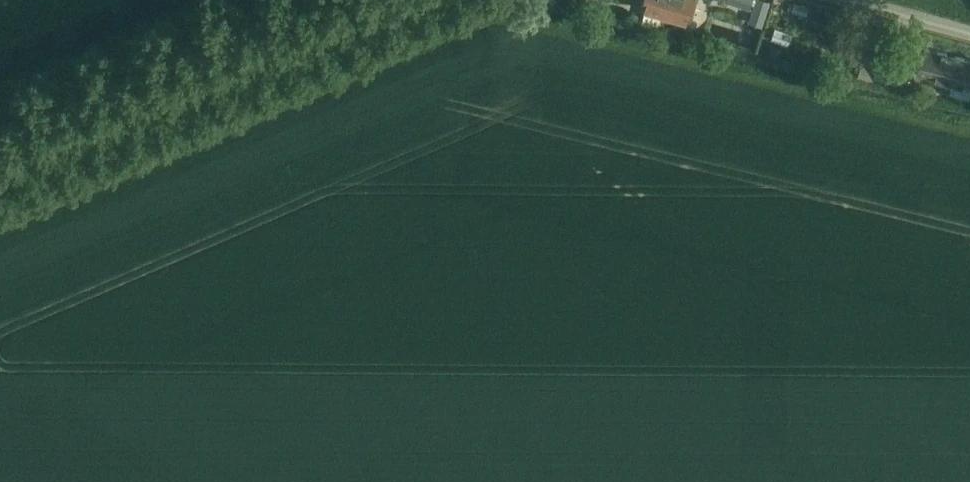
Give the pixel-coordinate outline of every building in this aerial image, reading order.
[(642,7),(645,9),(662,14),(659,22),(673,27),(675,18),(688,22),(695,1),(692,0),(644,0),(642,7)] [(725,1),(753,10),(756,0),(726,0),(725,1)] [(770,2),(762,0),(756,0),(753,10),(749,21),(762,25),(770,2)] [(870,21),(867,29),(876,32),(879,24),(870,21)] [(969,93),(969,60),(924,48),(917,73),(951,82),(949,93),(969,98),(969,93)] [(877,57),(872,76),(903,84),(908,64),(877,56),(877,57)]
